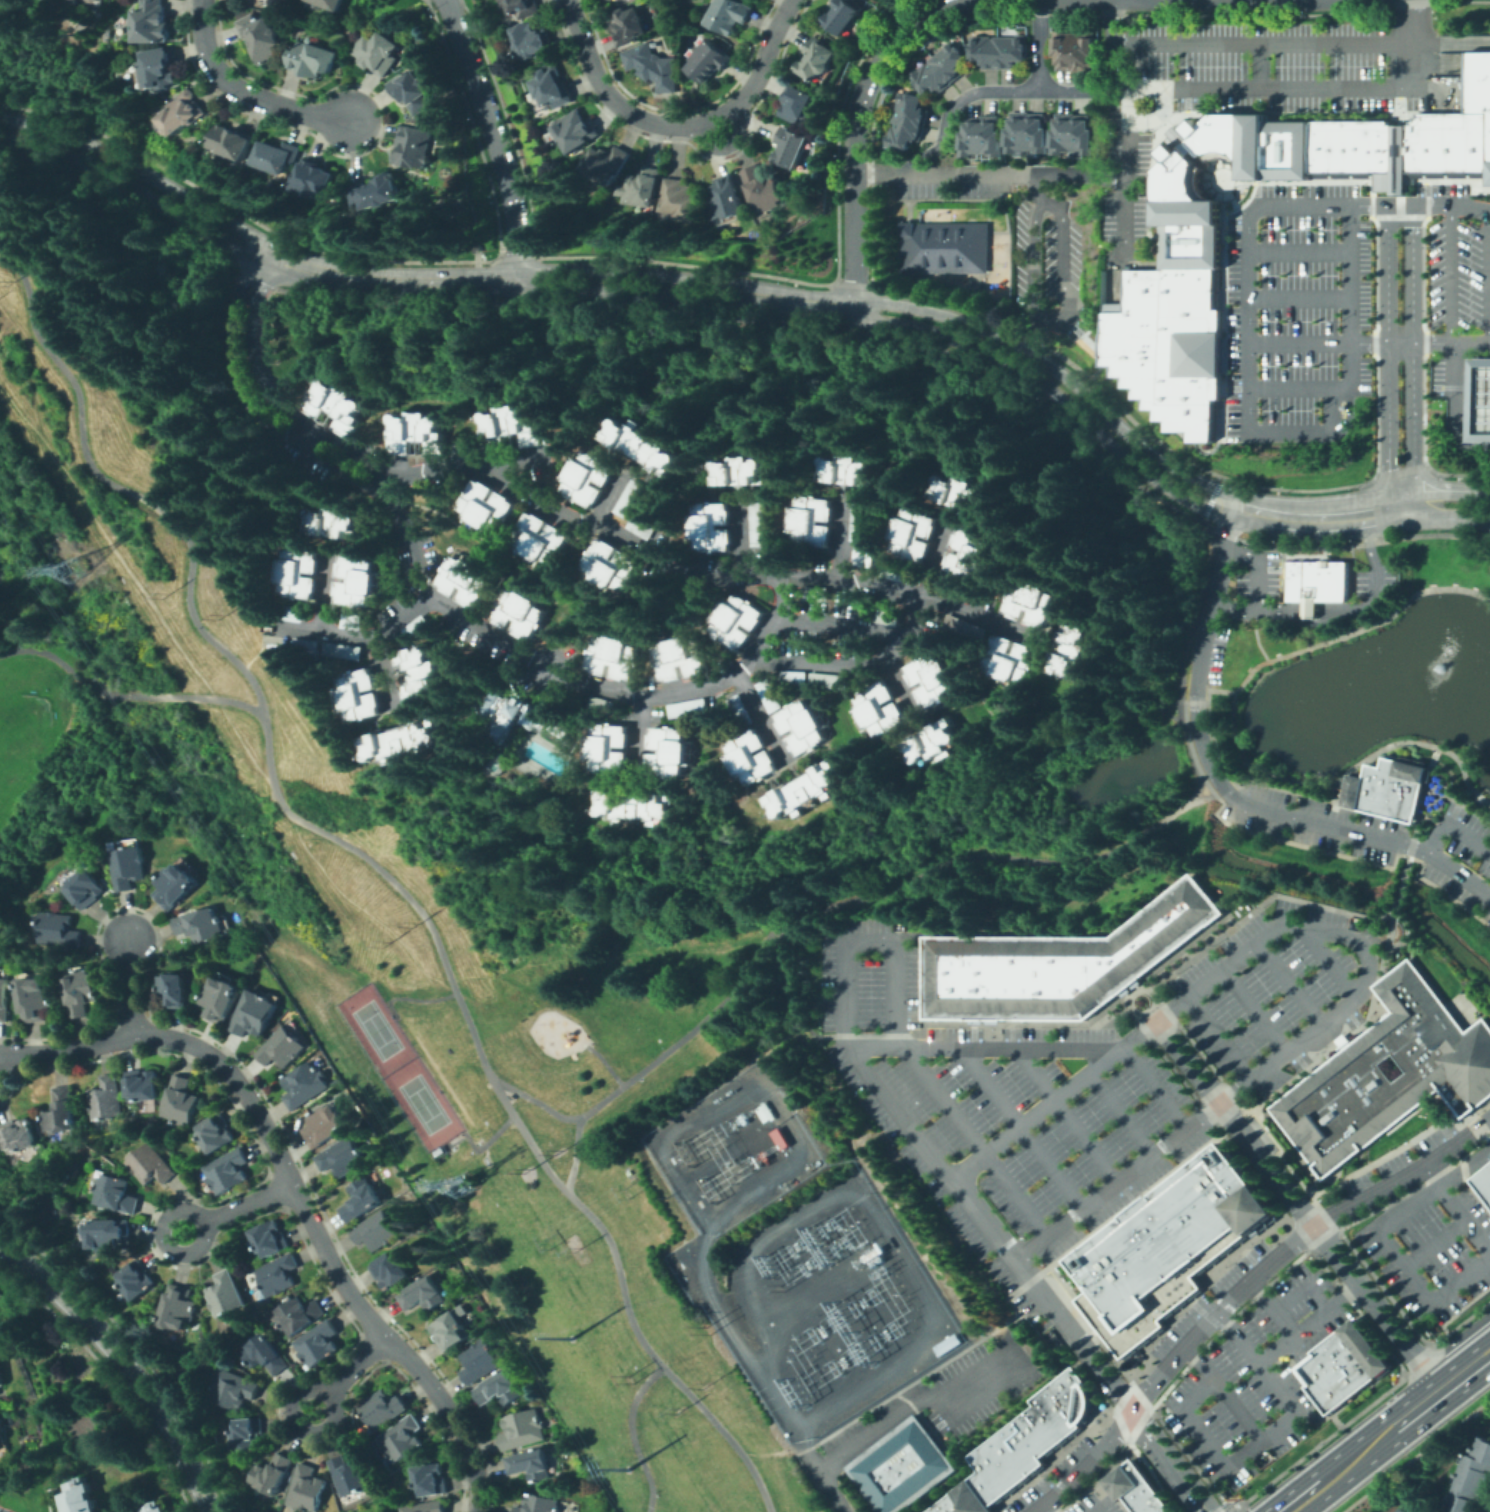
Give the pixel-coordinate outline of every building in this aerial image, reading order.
[(143,10),(143,0),(164,0),(164,4),(167,4),(167,14),(169,14),(169,22),(171,22),(172,42),(137,43),(138,32),(134,32),(133,24),(137,24),(137,10),(143,10)] [(317,3),(308,0),(347,0),(342,13),(325,6),(323,10),(316,7),(317,3)] [(503,9),(500,0),(537,0),(542,13),(521,21),(518,13),(513,16),(509,6),(503,9)] [(713,9),(718,0),(738,0),(754,8),(746,24),(739,21),(736,27),(737,28),(734,34),(732,34),(731,37),(704,23),(711,8),(713,9)] [(833,2),(835,0),(856,0),(854,3),(864,10),(858,19),(858,21),(851,30),(849,30),(845,36),(825,21),(832,12),(833,13),(838,6),(833,2)] [(627,7),(629,12),(640,7),(643,15),(644,16),(646,19),(645,21),(650,33),(638,38),(639,40),(620,48),(611,26),(613,26),(609,17),(618,13),(617,11),(627,7)] [(254,14),(257,21),(269,16),(275,28),(278,29),(280,32),(279,35),(283,44),(277,47),(282,56),(262,66),(262,65),(258,64),(256,59),(256,57),(252,49),(254,48),(249,38),(246,40),(237,22),(254,14)] [(533,21),(537,31),(548,28),(555,48),(550,50),(540,53),(541,56),(524,63),(521,53),(519,53),(517,47),(515,46),(512,39),(516,38),(512,29),(533,21)] [(1063,32),(1073,32),(1072,70),(1054,69),(1054,56),(1050,56),(1050,29),(1063,29),(1063,32)] [(1073,32),(1079,32),(1079,29),(1092,29),(1091,55),(1088,54),(1088,59),(1091,59),(1091,65),(1088,65),(1088,70),(1072,70),(1073,32)] [(382,30),(403,45),(395,56),(400,59),(386,78),(361,60),(362,58),(354,52),(369,32),(377,37),(382,30)] [(997,36),(1014,36),(1014,34),(1024,34),(1024,43),(1026,43),(1026,61),(1014,61),(1014,68),(997,68),(997,36)] [(674,52),(671,43),(665,45),(662,35),(648,40),(654,59),(674,52)] [(989,38),(991,38),(992,36),(997,36),(997,68),(982,67),(982,65),(978,65),(978,60),(969,60),(969,35),(989,35),(989,38)] [(839,52),(831,64),(832,68),(829,74),(823,74),(821,73),(817,82),(797,69),(802,59),(805,61),(809,56),(805,53),(815,37),(839,52)] [(966,59),(958,65),(961,69),(956,72),(958,75),(948,82),(929,58),(943,47),(941,45),(950,38),(966,59)] [(709,39),(720,48),(721,47),(734,58),(724,71),(721,68),(707,85),(688,69),(694,61),(692,59),(709,39)] [(301,40),(312,44),(312,42),(343,52),(339,64),(337,63),(334,73),(332,72),(332,73),(324,71),(321,78),(288,67),(294,49),(298,50),(301,40)] [(649,41),(654,54),(658,54),(662,57),(678,58),(679,93),(660,93),(659,82),(654,78),(651,82),(639,73),(641,70),(637,68),(629,71),(622,53),(649,41)] [(170,45),(170,47),(175,46),(179,65),(175,66),(178,72),(180,80),(178,81),(179,84),(172,85),(173,88),(160,91),(159,88),(150,90),(148,83),(144,83),(142,72),(145,71),(141,51),(170,45)] [(1467,52),(1489,52),(1489,184),(1488,184),(1488,178),(1488,112),(1467,112),(1467,52)] [(948,82),(937,91),(936,90),(932,93),(929,89),(922,95),(911,81),(912,81),(908,75),(923,62),(925,64),(928,62),(926,60),(929,58),(948,82)] [(559,77),(562,83),(563,82),(564,83),(567,81),(575,101),(557,109),(555,105),(547,108),(543,98),(538,100),(535,91),(536,90),(532,82),(540,78),(538,73),(558,64),(563,75),(559,77)] [(414,69),(421,79),(423,78),(426,78),(428,82),(428,85),(426,86),(431,93),(427,96),(434,106),(417,117),(408,102),(406,103),(402,97),(398,100),(388,84),(399,77),(400,79),(414,69)] [(815,96),(805,118),(803,117),(800,125),(780,116),(787,101),(783,99),(790,84),(815,96)] [(192,102),(193,104),(197,101),(208,113),(194,126),(191,124),(177,137),(175,135),(172,135),(169,132),(169,129),(161,120),(173,108),(170,105),(187,89),(192,89),(196,94),(196,98),(192,102)] [(892,116),(896,101),(894,100),(896,90),(922,95),(919,107),(922,107),(922,108),(926,109),(922,123),(892,116)] [(581,112),(588,122),(594,118),(603,135),(572,156),(552,128),(557,125),(557,122),(561,119),(564,120),(581,108),(584,111),(581,112)] [(1010,111),(1010,115),(1008,115),(1008,123),(1010,123),(1010,127),(1006,127),(1006,152),(1017,152),(1017,154),(1025,154),(1025,149),(1027,149),(1027,111),(1010,111)] [(1043,111),(1043,115),(1046,115),(1046,123),(1043,123),(1043,127),(1047,127),(1048,152),(1036,152),(1036,154),(1029,154),(1029,149),(1027,149),(1027,111),(1043,111)] [(1055,112),(1055,117),(1052,117),(1052,124),(1055,124),(1055,129),(1051,129),(1051,153),(1062,153),(1062,155),(1070,155),(1070,150),(1072,150),(1071,112),(1055,112)] [(1088,112),(1088,116),(1091,116),(1091,124),(1088,124),(1088,129),(1092,129),(1092,153),(1081,153),(1081,155),(1074,155),(1074,150),(1072,150),(1071,112),(1088,112)] [(1439,113),(1464,112),(1464,178),(1439,178),(1439,113)] [(1464,112),(1467,112),(1488,112),(1488,178),(1464,178),(1464,112)] [(1213,114),(1266,113),(1266,121),(1309,120),(1309,179),(1240,179),(1240,167),(1238,164),(1233,160),(1222,157),(1211,160),(1204,167),(1201,172),(1200,180),(1201,186),(1204,192),(1210,198),(1213,200),(1221,200),(1222,268),(1164,268),(1164,224),(1157,224),(1156,170),(1167,159),(1161,153),(1171,143),(1180,152),(1194,137),(1185,128),(1195,118),(1201,125),(1213,114)] [(1421,178),(1405,178),(1405,168),(1402,168),(1402,156),(1405,156),(1405,142),(1402,142),(1402,127),(1406,127),(1406,124),(1410,124),(1410,120),(1414,120),(1414,116),(1418,116),(1418,113),(1421,113),(1421,178)] [(1421,113),(1439,113),(1439,178),(1421,178),(1421,113)] [(965,115),(965,119),(962,119),(962,127),(965,127),(965,132),(961,132),(961,156),(972,156),(972,158),(980,158),(980,153),(981,153),(981,115),(965,115)] [(998,115),(998,119),(1001,119),(1001,127),(998,127),(998,131),(1002,131),(1002,156),(991,156),(991,158),(983,158),(983,153),(981,153),(981,115),(998,115)] [(922,123),(918,143),(913,142),(911,150),(885,144),(890,124),(892,125),(893,122),(891,122),(892,116),(922,123)] [(1323,179),(1309,179),(1309,120),(1323,120),(1323,179)] [(1323,120),(1337,120),(1337,178),(1323,179),(1323,120)] [(1337,178),(1337,120),(1351,120),(1351,178),(1337,178)] [(1351,178),(1351,120),(1376,120),(1376,178),(1351,178)] [(1376,178),(1376,120),(1389,120),(1389,124),(1392,124),(1392,128),(1395,128),(1395,141),(1392,141),(1392,156),(1395,156),(1395,168),(1395,178),(1376,178)] [(229,129),(232,130),(233,128),(234,129),(238,128),(241,129),(242,133),(243,131),(257,137),(247,162),(233,156),(233,158),(222,154),(223,152),(211,147),(220,123),(230,127),(229,129)] [(402,125),(417,127),(417,126),(426,127),(426,129),(436,131),(432,155),(435,156),(433,164),(431,163),(430,168),(423,167),(420,168),(407,165),(395,163),(402,125)] [(812,136),(798,170),(780,162),(779,164),(776,162),(777,160),(776,159),(780,152),(782,146),(775,144),(783,125),(812,136)] [(264,140),(285,148),(287,142),(304,148),(298,165),(293,163),(289,176),(256,164),(264,140)] [(633,153),(614,187),(583,170),(595,147),(603,152),(606,148),(613,152),(612,153),(614,154),(619,145),(633,153)] [(339,174),(332,195),(324,192),(321,199),(296,190),(307,158),(323,163),(322,166),(331,169),(331,171),(339,174)] [(759,164),(764,178),(768,176),(769,178),(777,174),(787,200),(782,202),(784,206),(769,212),(768,207),(758,211),(743,171),(759,164)] [(663,169),(658,207),(626,204),(627,197),(619,196),(620,184),(628,185),(629,177),(631,177),(631,174),(641,175),(642,166),(663,169)] [(1395,178),(1395,168),(1399,168),(1402,168),(1405,168),(1405,178),(1399,178),(1395,178)] [(392,170),(395,172),(396,172),(405,199),(393,203),(391,206),(386,208),(383,206),(370,210),(368,206),(359,209),(352,188),(370,182),(370,184),(378,182),(377,180),(379,180),(378,178),(384,176),(385,173),(392,170)] [(731,173),(735,183),(737,182),(749,214),(739,218),(738,216),(729,219),(729,217),(717,221),(709,200),(717,197),(713,187),(718,185),(716,179),(731,173)] [(704,194),(700,223),(678,220),(679,213),(663,212),(667,178),(686,180),(685,185),(695,186),(694,193),(704,194)] [(990,223),(990,273),(904,274),(904,223),(990,223)] [(1222,309),(1126,310),(1126,303),(1126,269),(1164,268),(1222,268),(1222,309)] [(1222,442),(1218,449),(1214,452),(1209,453),(1204,453),(1199,450),(1196,446),(1194,443),(1194,431),(1183,431),(1182,396),(1161,397),(1161,376),(1149,376),(1149,364),(1140,364),(1140,354),(1105,354),(1105,303),(1126,303),(1126,310),(1222,309),(1223,377),(1222,377),(1222,442)] [(1149,398),(1138,398),(1138,387),(1128,387),(1128,376),(1116,376),(1116,366),(1106,366),(1105,354),(1140,354),(1140,364),(1149,364),(1149,376),(1149,398)] [(1469,358),(1489,357),(1489,441),(1470,441),(1469,358)] [(1149,376),(1161,376),(1161,397),(1182,396),(1183,431),(1171,431),(1171,420),(1160,420),(1160,409),(1150,409),(1149,398),(1149,376)] [(335,378),(365,398),(364,400),(367,402),(367,407),(365,410),(362,411),(359,416),(363,418),(358,426),(359,427),(356,432),(362,436),(357,444),(302,408),(310,395),(312,397),(317,389),(320,392),(323,388),(322,383),(325,379),(330,378),(333,380),(335,378)] [(529,404),(529,407),(533,406),(537,409),(538,413),(536,417),(536,422),(541,421),(542,430),(544,430),(545,435),(552,434),(554,443),(490,454),(487,439),(489,439),(488,430),(492,429),(491,424),(488,422),(487,417),(489,413),(494,413),(494,410),(529,404)] [(439,413),(439,416),(443,417),(446,420),(446,424),(443,427),(442,432),(447,433),(446,442),(448,442),(447,458),(390,455),(390,439),(392,439),(392,430),(397,430),(397,425),(395,422),(395,417),(398,414),(403,415),(402,411),(439,413)] [(625,418),(637,424),(639,419),(648,424),(644,430),(649,433),(658,431),(660,440),(666,443),(669,437),(677,442),(674,447),(683,454),(685,460),(683,463),(679,464),(676,468),(680,471),(675,479),(607,438),(612,430),(617,432),(619,428),(618,423),(620,419),(625,418)] [(482,444),(482,459),(456,459),(456,444),(482,444)] [(587,451),(591,454),(592,451),(598,455),(599,453),(605,457),(606,456),(610,458),(608,460),(621,468),(618,474),(620,475),(612,487),(601,481),(599,485),(610,492),(603,503),(600,502),(597,508),(584,501),(583,503),(579,500),(580,499),(574,495),(575,493),(569,490),(570,488),(566,486),(570,480),(567,478),(579,458),(582,460),(587,451)] [(865,453),(864,456),(873,457),(873,461),(877,461),(879,464),(879,470),(876,472),(875,477),(880,478),(879,487),(825,481),(826,472),(831,472),(831,467),(828,463),(829,459),(832,456),(837,457),(837,454),(846,455),(846,451),(865,453)] [(756,457),(765,457),(765,460),(769,460),(772,463),(772,467),(770,469),(770,475),(775,475),(775,485),(720,486),(720,476),(725,476),(725,471),(722,467),(721,463),(724,460),(729,460),(729,457),(737,457),(737,453),(756,453),(756,457)] [(963,473),(979,479),(978,484),(985,487),(984,489),(989,490),(991,495),(989,499),(986,501),(983,506),(989,508),(985,516),(934,497),(937,488),(942,490),(944,485),(942,481),(943,477),(948,475),(952,477),(953,475),(961,478),(963,473)] [(652,487),(631,519),(619,511),(639,479),(652,487)] [(481,480),(487,483),(488,482),(500,489),(493,500),(498,502),(504,492),(516,499),(515,500),(521,504),(513,517),(516,518),(513,522),(512,521),(508,528),(506,527),(503,532),(501,531),(499,535),(492,531),(490,534),(469,521),(471,518),(465,514),(467,510),(464,509),(468,503),(466,502),(470,496),(469,495),(471,491),(473,492),(481,480)] [(823,497),(822,499),(837,501),(837,507),(839,508),(838,522),(825,520),(825,525),(837,526),(835,541),(833,540),(832,547),(817,546),(817,548),(812,548),(812,546),(805,546),(805,543),(799,543),(799,540),(795,540),(796,533),(791,532),(794,507),(799,508),(799,500),(803,500),(804,498),(810,499),(811,497),(818,497),(818,496),(823,497)] [(721,501),(721,503),(735,503),(735,510),(738,510),(738,525),(726,525),(726,530),(738,529),(739,543),(736,544),(736,551),(722,551),(722,554),(716,554),(716,553),(709,553),(709,550),(702,550),(702,547),(698,547),(698,540),(695,540),(694,516),(699,516),(698,508),(702,508),(702,505),(708,505),(708,503),(716,503),(716,502),(721,501)] [(770,502),(771,546),(757,546),(756,502),(770,502)] [(350,506),(349,510),(357,511),(357,514),(361,515),(364,519),(363,523),(359,526),(359,530),(364,531),(363,540),(309,533),(310,523),(315,524),(315,519),(313,515),(313,511),(317,509),(322,509),(322,507),(330,508),(331,503),(350,506)] [(873,505),(868,542),(854,541),(858,503),(873,505)] [(909,508),(916,511),(916,509),(923,511),(924,510),(928,512),(928,514),(941,519),(939,525),(942,526),(936,540),(924,535),(923,539),(934,544),(929,557),(927,556),(924,563),(911,558),(910,560),(906,558),(906,557),(899,554),(900,552),(895,549),(891,548),(894,540),(890,538),(898,516),(902,517),(905,509),(908,511),(909,508)] [(535,512),(541,516),(542,514),(554,522),(547,532),(552,535),(558,524),(571,532),(569,534),(575,537),(568,549),(570,551),(568,555),(566,554),(562,560),(560,559),(556,565),(555,564),(553,567),(546,563),(544,566),(523,554),(525,551),(518,547),(521,543),(519,542),(522,536),(520,535),(524,528),(523,528),(525,524),(527,525),(535,512)] [(661,529),(654,541),(632,528),(639,516),(661,529)] [(965,528),(978,533),(979,530),(984,532),(983,533),(990,536),(989,538),(992,539),(991,541),(999,544),(995,553),(999,555),(992,574),(988,572),(984,580),(981,579),(980,581),(974,579),(973,582),(966,579),(965,581),(961,579),(962,577),(948,572),(951,565),(949,564),(954,551),(965,556),(967,551),(955,547),(960,533),(963,534),(965,528)] [(605,538),(611,542),(612,541),(624,548),(618,559),(622,561),(628,550),(641,558),(640,559),(645,563),(638,576),(640,577),(637,582),(635,581),(632,587),(630,586),(627,591),(625,590),(623,593),(617,589),(615,593),(593,581),(595,578),(588,574),(590,570),(589,569),(592,563),(591,562),(594,555),(593,554),(595,550),(598,551),(605,538)] [(306,548),(306,550),(321,552),(320,559),(322,560),(320,574),(308,572),(307,577),(320,579),(318,593),(315,592),(314,600),(300,597),(299,600),(294,599),(295,597),(287,596),(288,594),(282,594),(282,591),(278,591),(279,583),(275,582),(278,558),(282,559),(284,551),(287,551),(288,549),(294,550),(294,548),(302,549),(302,547),(306,548)] [(878,549),(876,568),(855,566),(858,547),(878,549)] [(463,554),(470,559),(473,555),(493,567),(491,570),(498,574),(496,578),(498,579),(495,585),(497,586),(493,592),(494,593),(492,597),(489,595),(481,609),(476,605),(475,607),(463,599),(469,589),(465,586),(458,597),(446,590),(447,588),(441,585),(449,572),(447,570),(449,566),(451,567),(455,561),(456,562),(459,556),(461,557),(463,554)] [(365,558),(372,559),(372,561),(378,562),(378,564),(382,564),(381,572),(386,572),(382,598),(378,597),(377,605),(373,604),(373,606),(366,605),(366,608),(359,607),(359,608),(353,607),(354,605),(339,603),(340,596),(338,595),(340,581),(352,583),(353,578),(340,577),(342,562),(345,563),(346,556),(360,558),(360,555),(365,556),(365,558)] [(1348,601),(1348,560),(1287,559),(1287,601),(1303,601),(1303,611),(1303,617),(1317,617),(1317,611),(1317,601),(1348,601)] [(1024,576),(1054,587),(1052,593),(1061,597),(1059,603),(1060,603),(1058,609),(1059,610),(1058,614),(1056,613),(1051,627),(1044,625),(1043,627),(1030,623),(1034,611),(1030,609),(1026,621),(1012,616),(1012,614),(1007,612),(1011,598),(1008,597),(1010,592),(1012,593),(1014,586),(1016,587),(1018,581),(1022,582),(1024,576)] [(517,586),(525,590),(527,586),(546,598),(547,599),(545,603),(552,606),(550,610),(552,611),(549,617),(551,618),(547,624),(548,624),(546,629),(544,628),(536,641),(530,637),(529,639),(517,632),(523,621),(519,618),(513,629),(500,622),(501,620),(496,617),(503,604),(501,602),(503,598),(505,598),(508,593),(510,594),(513,588),(515,590),(517,586)] [(829,593),(829,601),(803,601),(804,593),(804,587),(830,588),(829,593)] [(735,595),(738,597),(739,595),(745,599),(746,597),(751,601),(753,599),(757,602),(756,604),(768,613),(764,619),(765,620),(757,631),(747,624),(744,628),(755,635),(746,647),(744,646),(740,651),(728,643),(727,645),(723,642),(724,641),(718,636),(718,635),(714,632),(715,629),(712,627),(717,621),(713,618),(727,599),(730,601),(735,595)] [(903,614),(901,628),(876,623),(879,609),(903,614)] [(364,616),(362,631),(343,628),(344,613),(364,616)] [(435,627),(414,641),(405,629),(426,614),(435,627)] [(991,629),(986,642),(945,627),(950,614),(991,629)] [(1079,628),(1084,629),(1088,628),(1092,630),(1094,634),(1093,638),(1094,638),(1091,646),(1096,648),(1089,666),(1085,665),(1083,673),(1080,672),(1078,675),(1075,677),(1070,675),(1069,672),(1063,670),(1062,674),(1054,671),(1072,620),(1081,623),(1079,628)] [(612,632),(635,638),(634,642),(642,644),(641,647),(643,647),(642,654),(643,654),(642,661),(644,661),(642,667),(640,666),(636,681),(629,679),(629,681),(615,678),(618,666),(614,664),(611,677),(597,673),(597,671),(590,669),(594,655),(592,654),(593,649),(595,650),(596,643),(598,643),(600,637),(602,637),(602,634),(611,636),(612,632)] [(690,633),(690,637),(699,635),(700,639),(702,638),(703,645),(705,644),(706,651),(708,651),(709,656),(707,656),(710,671),(703,673),(704,675),(690,678),(687,665),(682,666),(685,679),(671,682),(671,680),(664,681),(661,666),(658,667),(657,662),(659,662),(657,655),(659,655),(658,648),(660,648),(659,644),(667,642),(666,638),(690,633)] [(997,635),(1004,637),(1005,636),(1018,641),(1014,652),(1018,654),(1022,642),(1036,647),(1035,649),(1042,652),(1037,665),(1039,666),(1037,670),(1036,670),(1034,677),(1032,676),(1030,682),(1027,682),(1026,686),(1019,683),(1018,687),(994,679),(997,671),(987,667),(990,661),(988,660),(990,654),(988,653),(990,648),(993,649),(997,635)] [(365,647),(363,661),(324,656),(327,641),(365,647)] [(434,649),(436,653),(438,652),(440,661),(446,660),(450,677),(445,679),(447,687),(445,688),(446,692),(444,696),(439,697),(436,695),(431,696),(432,700),(409,707),(394,654),(418,648),(419,653),(424,651),(427,648),(431,646),(434,649)] [(937,652),(939,655),(942,653),(946,661),(949,659),(960,678),(956,681),(960,688),(958,689),(959,692),(953,695),(954,697),(948,700),(949,702),(944,704),(943,702),(930,709),(927,703),(925,704),(918,692),(929,686),(926,681),(916,688),(909,675),(911,674),(907,668),(920,661),(919,659),(923,656),(924,658),(931,654),(931,655),(937,652)] [(373,668),(374,675),(377,674),(380,688),(368,691),(369,696),(381,692),(385,707),(383,707),(385,714),(371,718),(371,720),(366,722),(366,720),(359,722),(359,720),(352,721),(351,719),(348,720),(346,713),(342,714),(335,690),(339,689),(337,682),(341,681),(340,679),(347,677),(346,674),(354,672),(354,671),(358,670),(358,672),(373,668)] [(809,672),(808,686),(782,685),(783,671),(809,672)] [(850,676),(849,690),(811,686),(812,672),(850,676)] [(784,707),(772,714),(757,685),(769,678),(784,707)] [(885,680),(889,687),(891,686),(898,698),(887,704),(889,708),(900,702),(907,714),(906,715),(909,722),(896,729),(897,731),(893,734),(892,732),(886,735),(885,734),(879,737),(878,735),(874,737),(871,731),(867,733),(854,712),(859,709),(855,702),(858,700),(857,698),(862,695),(862,693),(869,689),(868,687),(871,686),(872,688),(885,680)] [(558,719),(552,730),(543,726),(541,730),(527,723),(521,719),(504,749),(484,738),(490,728),(491,729),(497,718),(481,709),(497,682),(511,690),(508,696),(513,699),(520,688),(525,696),(522,702),(524,703),(527,698),(543,707),(540,712),(542,714),(545,708),(555,709),(552,715),(558,719)] [(756,722),(744,729),(728,700),(740,694),(756,722)] [(619,702),(615,715),(590,709),(594,695),(619,702)] [(710,711),(672,719),(670,705),(707,697),(710,711)] [(807,700),(809,702),(812,700),(816,707),(819,705),(832,727),(829,729),(832,735),(828,737),(829,739),(824,742),(825,744),(819,748),(820,749),(816,752),(814,749),(801,757),(798,751),(796,752),(789,739),(799,733),(797,729),(786,735),(779,723),(781,722),(777,716),(790,708),(789,707),(793,704),(794,706),(800,702),(801,703),(807,700)] [(957,746),(950,750),(949,751),(952,755),(936,764),(933,760),(926,764),(925,762),(922,764),(917,763),(915,759),(916,755),(913,750),(909,753),(905,744),(952,717),(957,726),(953,728),(956,733),(959,734),(961,738),(960,742),(956,745),(957,746)] [(438,744),(439,746),(421,751),(420,749),(414,751),(409,758),(403,754),(396,756),(398,763),(389,766),(387,761),(379,763),(379,761),(375,762),(371,760),(369,755),(372,752),(370,746),(366,748),(363,738),(440,718),(443,727),(438,728),(439,733),(443,736),(444,740),(442,743),(438,744)] [(527,723),(504,762),(505,763),(506,766),(506,769),(505,770),(504,773),(502,775),(497,776),(493,775),(489,772),(488,768),(489,763),(492,760),(495,759),(498,759),(504,749),(521,719),(527,723)] [(541,730),(543,726),(552,730),(558,719),(575,728),(568,739),(574,742),(570,748),(541,730)] [(615,723),(615,726),(630,726),(630,733),(632,733),(631,747),(619,747),(619,752),(631,752),(630,767),(628,766),(628,773),(613,773),(613,775),(607,775),(607,774),(600,773),(600,771),(594,771),(594,768),(590,768),(591,760),(586,760),(588,736),(592,736),(592,728),(596,728),(596,726),(603,726),(603,724),(610,725),(610,723),(615,723)] [(674,728),(682,729),(682,730),(688,730),(688,733),(692,733),(692,741),(696,741),(694,766),(690,766),(690,773),(686,773),(686,775),(679,775),(679,777),(672,776),(672,778),(667,778),(667,776),(652,775),(652,768),(650,768),(651,753),(664,754),(664,749),(652,749),(652,735),(654,735),(655,728),(669,729),(670,726),(674,726),(674,728)] [(756,728),(760,734),(761,733),(768,746),(757,752),(760,756),(771,750),(778,762),(776,764),(780,769),(767,777),(768,779),(764,782),(763,780),(757,784),(756,782),(750,785),(749,783),(746,785),(742,778),(738,780),(726,759),(729,757),(725,750),(728,749),(727,747),(733,743),(732,741),(738,738),(737,736),(742,734),(743,736),(756,728)] [(1397,760),(1383,816),(1341,806),(1349,775),(1365,779),(1369,763),(1382,767),(1384,757),(1397,760)] [(832,791),(835,796),(827,801),(823,795),(817,798),(815,806),(806,804),(801,807),(806,814),(797,819),(793,813),(785,818),(785,817),(781,819),(777,818),(775,814),(776,810),(773,805),(769,808),(764,799),(833,759),(838,768),(834,770),(838,775),(841,776),(843,779),(841,784),(838,786),(832,791)] [(1383,816),(1397,760),(1428,768),(1414,824),(1383,816)] [(679,795),(678,804),(673,804),(673,809),(676,812),(675,817),(672,820),(668,819),(668,821),(659,820),(659,827),(650,826),(650,819),(644,818),(637,824),(631,817),(625,817),(625,825),(615,824),(616,818),(607,818),(607,816),(602,816),(600,813),(600,808),(603,805),(603,800),(598,800),(599,790),(679,795)] [(143,847),(147,879),(137,880),(136,879),(133,879),(134,890),(118,893),(112,851),(143,847)] [(180,862),(191,873),(193,871),(199,877),(197,879),(201,883),(171,913),(153,895),(161,888),(156,883),(166,872),(165,871),(172,866),(174,868),(180,862)] [(90,868),(108,891),(99,898),(98,897),(96,899),(97,901),(84,911),(67,889),(73,885),(70,881),(79,875),(79,876),(90,868)] [(926,936),(1112,936),(1195,873),(1226,911),(1086,1020),(924,1019),(926,936)] [(216,906),(219,916),(222,915),(225,926),(224,927),(226,932),(222,933),(223,938),(196,946),(193,937),(191,937),(189,933),(178,936),(174,919),(216,906)] [(75,916),(74,927),(72,927),(72,929),(83,931),(81,948),(39,943),(41,924),(38,924),(38,919),(41,919),(42,911),(50,912),(59,912),(59,914),(75,916)] [(1466,1031),(1422,1065),(1440,1088),(1322,1179),(1267,1107),(1347,1045),(1392,1011),(1372,985),(1409,957),(1466,1031)] [(83,969),(83,970),(92,969),(93,974),(99,973),(101,991),(102,991),(103,997),(102,997),(102,1001),(92,1002),(93,1005),(89,1006),(91,1017),(72,1019),(67,975),(77,974),(76,971),(78,969),(83,969)] [(10,1023),(0,1022),(0,974),(2,974),(2,978),(12,979),(10,1023)] [(188,974),(188,987),(189,987),(189,1004),(181,1003),(181,1006),(170,1006),(170,995),(159,995),(160,985),(161,975),(169,975),(169,974),(188,974)] [(228,980),(232,982),(233,981),(241,985),(240,986),(244,988),(225,1026),(204,1016),(208,1006),(201,1003),(210,983),(214,985),(218,976),(228,980)] [(34,977),(34,979),(48,978),(49,987),(54,987),(55,999),(57,1005),(55,1005),(56,1009),(47,1010),(48,1021),(24,1023),(20,980),(24,980),(23,978),(34,977)] [(279,1004),(263,1037),(252,1032),(253,1031),(249,1029),(246,1037),(231,1030),(251,988),(274,999),(274,1001),(279,1004)] [(1485,1017),(1489,1024),(1489,1097),(1463,1118),(1440,1088),(1422,1065),(1466,1031),(1485,1017)] [(303,1054),(297,1060),(296,1059),(286,1070),(279,1062),(276,1059),(268,1067),(256,1055),(285,1025),(298,1036),(309,1046),(302,1053),(303,1054)] [(312,1061),(317,1068),(319,1066),(321,1071),(324,1069),(330,1077),(327,1079),(332,1087),(294,1112),(284,1097),(291,1092),(289,1091),(283,1080),(312,1061)] [(145,1069),(145,1072),(148,1072),(148,1071),(159,1070),(161,1099),(144,1101),(145,1103),(140,1103),(139,1100),(130,1101),(128,1071),(145,1069)] [(119,1074),(127,1115),(110,1118),(110,1120),(105,1121),(105,1119),(96,1121),(93,1113),(92,1104),(93,1104),(91,1090),(99,1088),(99,1090),(105,1089),(103,1077),(119,1074)] [(202,1096),(195,1124),(189,1122),(188,1126),(173,1122),(174,1119),(164,1116),(176,1074),(193,1079),(190,1091),(193,1092),(192,1094),(202,1096)] [(79,1119),(80,1123),(79,1124),(80,1130),(67,1132),(68,1133),(57,1135),(57,1131),(48,1132),(47,1124),(45,1125),(45,1121),(44,1121),(43,1116),(45,1116),(44,1111),(58,1109),(55,1088),(73,1085),(79,1119)] [(767,1101),(768,1102),(769,1102),(772,1107),(775,1110),(773,1110),(778,1117),(776,1118),(777,1120),(774,1122),(773,1120),(766,1124),(757,1109),(764,1106),(762,1103),(767,1101)] [(335,1103),(341,1113),(343,1113),(345,1116),(346,1115),(350,1122),(349,1122),(352,1128),(315,1151),(303,1130),(311,1124),(307,1117),(310,1114),(314,1112),(319,1110),(317,1109),(324,1105),(327,1108),(335,1103)] [(228,1127),(231,1131),(232,1130),(237,1138),(235,1139),(236,1141),(212,1155),(207,1148),(202,1140),(204,1139),(201,1133),(203,1132),(200,1126),(222,1112),(231,1126),(228,1127)] [(30,1118),(31,1122),(33,1122),(34,1126),(32,1126),(39,1146),(33,1148),(34,1150),(25,1153),(25,1151),(22,1152),(23,1155),(17,1157),(14,1149),(10,1151),(2,1125),(17,1120),(19,1127),(21,1126),(20,1121),(30,1118)] [(793,1146),(784,1151),(773,1133),(782,1127),(793,1146)] [(352,1134),(362,1149),(363,1148),(366,1153),(364,1153),(369,1162),(362,1166),(355,1171),(342,1179),(336,1170),(337,1168),(335,1166),(325,1172),(316,1157),(352,1134)] [(151,1141),(179,1173),(166,1185),(158,1176),(148,1185),(138,1174),(137,1175),(131,1169),(132,1168),(127,1162),(151,1141)] [(1090,1289),(1067,1260),(1140,1204),(1222,1141),(1245,1170),(1226,1184),(1215,1192),(1202,1203),(1175,1223),(1162,1234),(1148,1244),(1134,1255),(1120,1266),(1099,1282),(1090,1289)] [(251,1180),(220,1196),(218,1190),(216,1191),(212,1183),(210,1184),(207,1178),(209,1178),(204,1167),(243,1147),(251,1162),(244,1166),(251,1180)] [(1471,1179),(1489,1205),(1489,1165),(1471,1179)] [(1226,1184),(1245,1170),(1277,1212),(1258,1227),(1226,1184)] [(105,1173),(131,1181),(128,1194),(141,1198),(137,1215),(95,1203),(98,1194),(94,1193),(97,1185),(99,1177),(103,1178),(105,1173)] [(384,1202),(350,1224),(340,1209),(356,1198),(349,1188),(367,1176),(384,1202)] [(1226,1184),(1258,1227),(1248,1235),(1215,1192),(1226,1184)] [(1202,1203),(1215,1192),(1248,1235),(1234,1245),(1202,1203)] [(1202,1203),(1234,1245),(1208,1266),(1175,1223),(1202,1203)] [(401,1235),(394,1240),(388,1245),(387,1244),(375,1253),(369,1243),(370,1242),(368,1239),(360,1245),(351,1231),(384,1209),(401,1235)] [(279,1230),(280,1233),(283,1232),(289,1246),(260,1259),(248,1231),(275,1219),(280,1229),(279,1230)] [(130,1220),(130,1235),(131,1244),(121,1244),(121,1242),(120,1242),(120,1252),(99,1252),(98,1248),(90,1248),(90,1243),(88,1243),(88,1236),(86,1236),(86,1221),(130,1220)] [(1175,1223),(1208,1266),(1194,1276),(1162,1234),(1175,1223)] [(1148,1244),(1162,1234),(1194,1276),(1202,1287),(1189,1297),(1148,1244)] [(1148,1244),(1189,1297),(1175,1308),(1134,1255),(1148,1244)] [(285,1292),(277,1296),(277,1294),(270,1298),(256,1270),(293,1252),(300,1266),(291,1271),(298,1284),(284,1290),(285,1292)] [(392,1252),(397,1259),(400,1257),(412,1276),(389,1292),(388,1290),(386,1291),(381,1283),(383,1281),(381,1278),(378,1280),(369,1267),(392,1252)] [(1134,1255),(1175,1308),(1161,1319),(1120,1266),(1134,1255)] [(148,1273),(150,1275),(151,1274),(158,1283),(154,1286),(155,1287),(151,1290),(150,1289),(134,1301),(124,1288),(126,1286),(121,1280),(123,1279),(119,1274),(140,1258),(150,1271),(148,1273)] [(1099,1282),(1120,1266),(1161,1319),(1165,1325),(1144,1341),(1099,1282)] [(248,1305),(220,1318),(216,1311),(214,1311),(210,1303),(212,1302),(206,1289),(219,1283),(215,1275),(231,1268),(248,1305)] [(448,1300),(431,1312),(425,1304),(424,1304),(423,1302),(407,1312),(397,1297),(431,1274),(443,1292),(448,1300)] [(1099,1282),(1144,1341),(1122,1358),(1077,1299),(1090,1289),(1099,1282)] [(200,1302),(194,1323),(190,1322),(187,1331),(173,1327),(172,1329),(165,1327),(165,1326),(162,1325),(166,1310),(164,1309),(171,1283),(194,1289),(191,1299),(200,1302)] [(303,1303),(307,1306),(318,1299),(327,1313),(316,1321),(291,1337),(286,1330),(284,1331),(274,1318),(278,1315),(275,1311),(297,1295),(303,1303)] [(454,1310),(470,1336),(445,1352),(437,1340),(439,1338),(437,1335),(436,1336),(429,1326),(454,1310)] [(1340,1329),(1355,1317),(1392,1365),(1377,1377),(1355,1349),(1340,1329)] [(342,1350),(313,1369),(310,1364),(308,1365),(302,1359),(298,1353),(300,1352),(294,1343),(330,1318),(340,1333),(333,1337),(342,1350)] [(1327,1370),(1314,1354),(1312,1350),(1340,1329),(1355,1349),(1327,1370)] [(962,1341),(940,1354),(935,1346),(956,1332),(962,1341)] [(265,1333),(290,1366),(276,1377),(264,1360),(253,1369),(240,1352),(265,1333)] [(504,1365),(470,1386),(461,1372),(468,1367),(466,1365),(460,1356),(473,1348),(472,1346),(479,1343),(486,1338),(504,1365)] [(1355,1349),(1377,1377),(1328,1414),(1307,1386),(1309,1384),(1327,1370),(1355,1349)] [(1327,1370),(1309,1384),(1297,1367),(1314,1354),(1327,1370)] [(1090,1387),(1093,1393),(1094,1400),(1094,1407),(1090,1415),(1086,1421),(1079,1426),(1047,1385),(1073,1365),(1090,1387)] [(221,1367),(262,1384),(255,1400),(248,1397),(242,1411),(210,1398),(213,1393),(211,1393),(213,1389),(210,1389),(215,1377),(217,1378),(221,1367)] [(524,1395),(507,1406),(500,1396),(483,1407),(473,1391),(507,1369),(524,1395)] [(1037,1393),(1047,1385),(1079,1426),(1069,1434),(1037,1393)] [(385,1389),(393,1400),(401,1395),(410,1409),(378,1432),(360,1406),(366,1402),(366,1400),(373,1395),(374,1396),(385,1389)] [(1029,1407),(1032,1405),(1028,1399),(1037,1393),(1069,1434),(1057,1444),(1029,1407)] [(540,1415),(542,1422),(543,1421),(545,1427),(544,1428),(547,1439),(504,1452),(499,1435),(507,1433),(503,1418),(537,1407),(540,1415)] [(1016,1417),(1029,1407),(1057,1444),(1044,1454),(1016,1417)] [(957,1469),(901,1511),(880,1511),(846,1466),(915,1413),(957,1469)] [(422,1448),(398,1465),(394,1458),(392,1460),(388,1453),(387,1454),(383,1449),(385,1448),(378,1438),(415,1414),(424,1427),(417,1432),(426,1445),(422,1448)] [(1002,1428),(1016,1417),(1044,1454),(1040,1457),(1045,1463),(1035,1471),(1002,1428)] [(260,1434),(261,1437),(263,1437),(264,1448),(262,1448),(262,1449),(234,1451),(233,1430),(236,1430),(236,1420),(263,1418),(264,1433),(260,1434)] [(986,1440),(1002,1428),(1035,1471),(1019,1483),(986,1440)] [(1481,1437),(1489,1440),(1489,1470),(1489,1472),(1489,1479),(1483,1498),(1481,1504),(1478,1511),(1454,1511),(1446,1509),(1447,1505),(1443,1504),(1444,1500),(1450,1502),(1459,1478),(1452,1476),(1454,1473),(1458,1475),(1465,1457),(1461,1456),(1462,1452),(1469,1455),(1473,1446),(1477,1447),(1481,1437)] [(975,1449),(986,1440),(1019,1483),(1008,1491),(975,1449)] [(545,1448),(552,1478),(532,1483),(529,1470),(510,1475),(506,1458),(545,1448)] [(978,1471),(966,1456),(975,1449),(1008,1491),(999,1498),(978,1471)] [(295,1460),(277,1496),(272,1494),(272,1496),(264,1492),(265,1490),(249,1481),(258,1463),(271,1469),(279,1452),(295,1460)] [(346,1455),(349,1463),(362,1458),(368,1471),(369,1470),(373,1478),(371,1479),(375,1487),(354,1495),(354,1494),(345,1498),(330,1461),(346,1455)] [(1124,1497),(1120,1500),(1104,1480),(1133,1457),(1149,1477),(1124,1497)] [(330,1480),(319,1511),(316,1511),(314,1511),(307,1511),(304,1511),(298,1510),(299,1507),(288,1504),(302,1462),(318,1467),(314,1478),(318,1479),(319,1476),(330,1480)] [(443,1473),(444,1477),(447,1477),(450,1493),(419,1497),(414,1467),(441,1463),(443,1463),(445,1473),(443,1473)] [(968,1478),(978,1471),(999,1498),(989,1506),(968,1478)] [(96,1500),(99,1511),(66,1511),(62,1495),(70,1493),(68,1485),(78,1482),(77,1480),(87,1477),(88,1482),(92,1481),(95,1492),(91,1492),(93,1501),(96,1500)] [(1149,1477),(1158,1489),(1133,1508),(1124,1497),(1149,1477)] [(994,1511),(993,1511),(955,1511),(944,1497),(968,1478),(989,1506),(994,1511)] [(1158,1489),(1176,1511),(1136,1511),(1133,1508),(1158,1489)] [(561,1508),(560,1511),(515,1511),(516,1506),(524,1508),(527,1493),(561,1500),(559,1508),(561,1508)] [(944,1497),(955,1511),(937,1511),(932,1506),(944,1497)] [(445,1499),(447,1511),(402,1511),(401,1507),(445,1499)] [(164,1505),(166,1511),(141,1511),(140,1509),(149,1506),(148,1504),(159,1501),(161,1506),(164,1505)]
